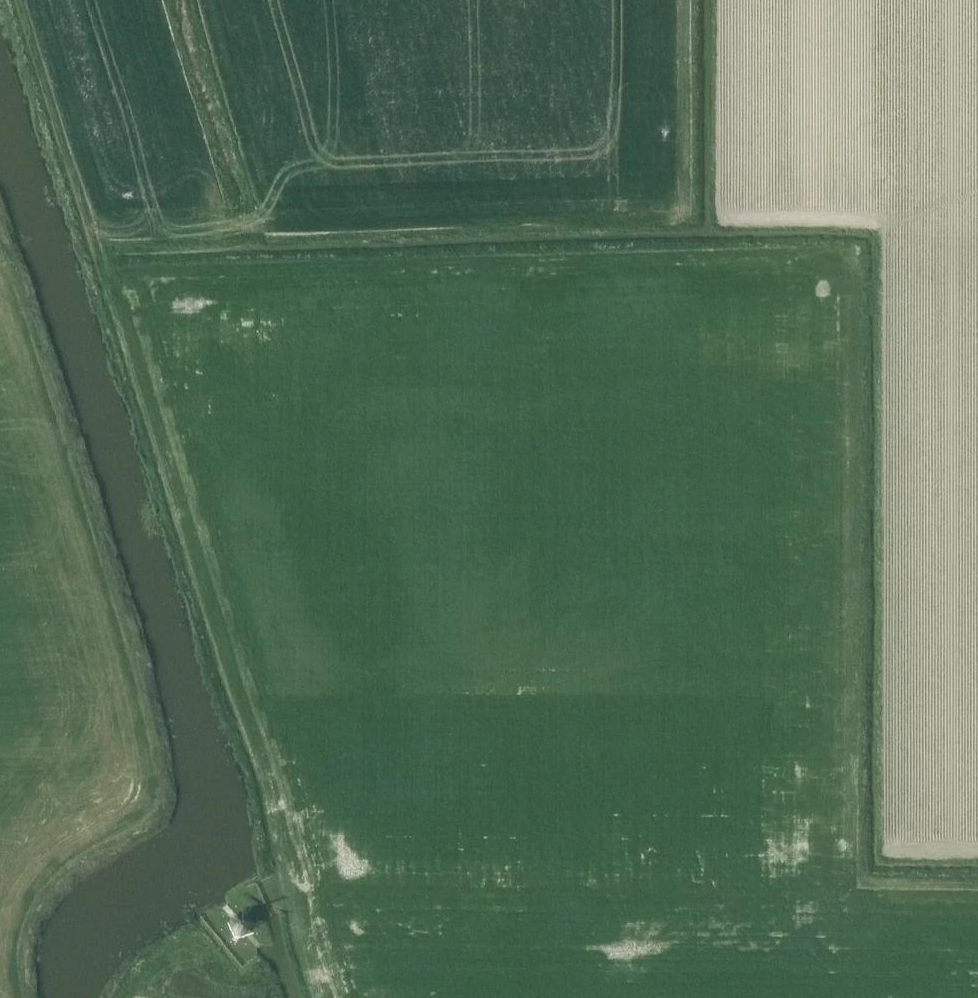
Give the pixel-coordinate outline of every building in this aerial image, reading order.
[(250,923),(249,921),(245,917),(246,917),(244,916),(238,915),(237,916),(232,919),(231,920),(231,921),(231,926),(230,927),(231,928),(235,932),(234,933),(236,934),(236,933),(242,934),(244,934),(244,933),(248,930),(249,928),(249,923),(250,923)]
